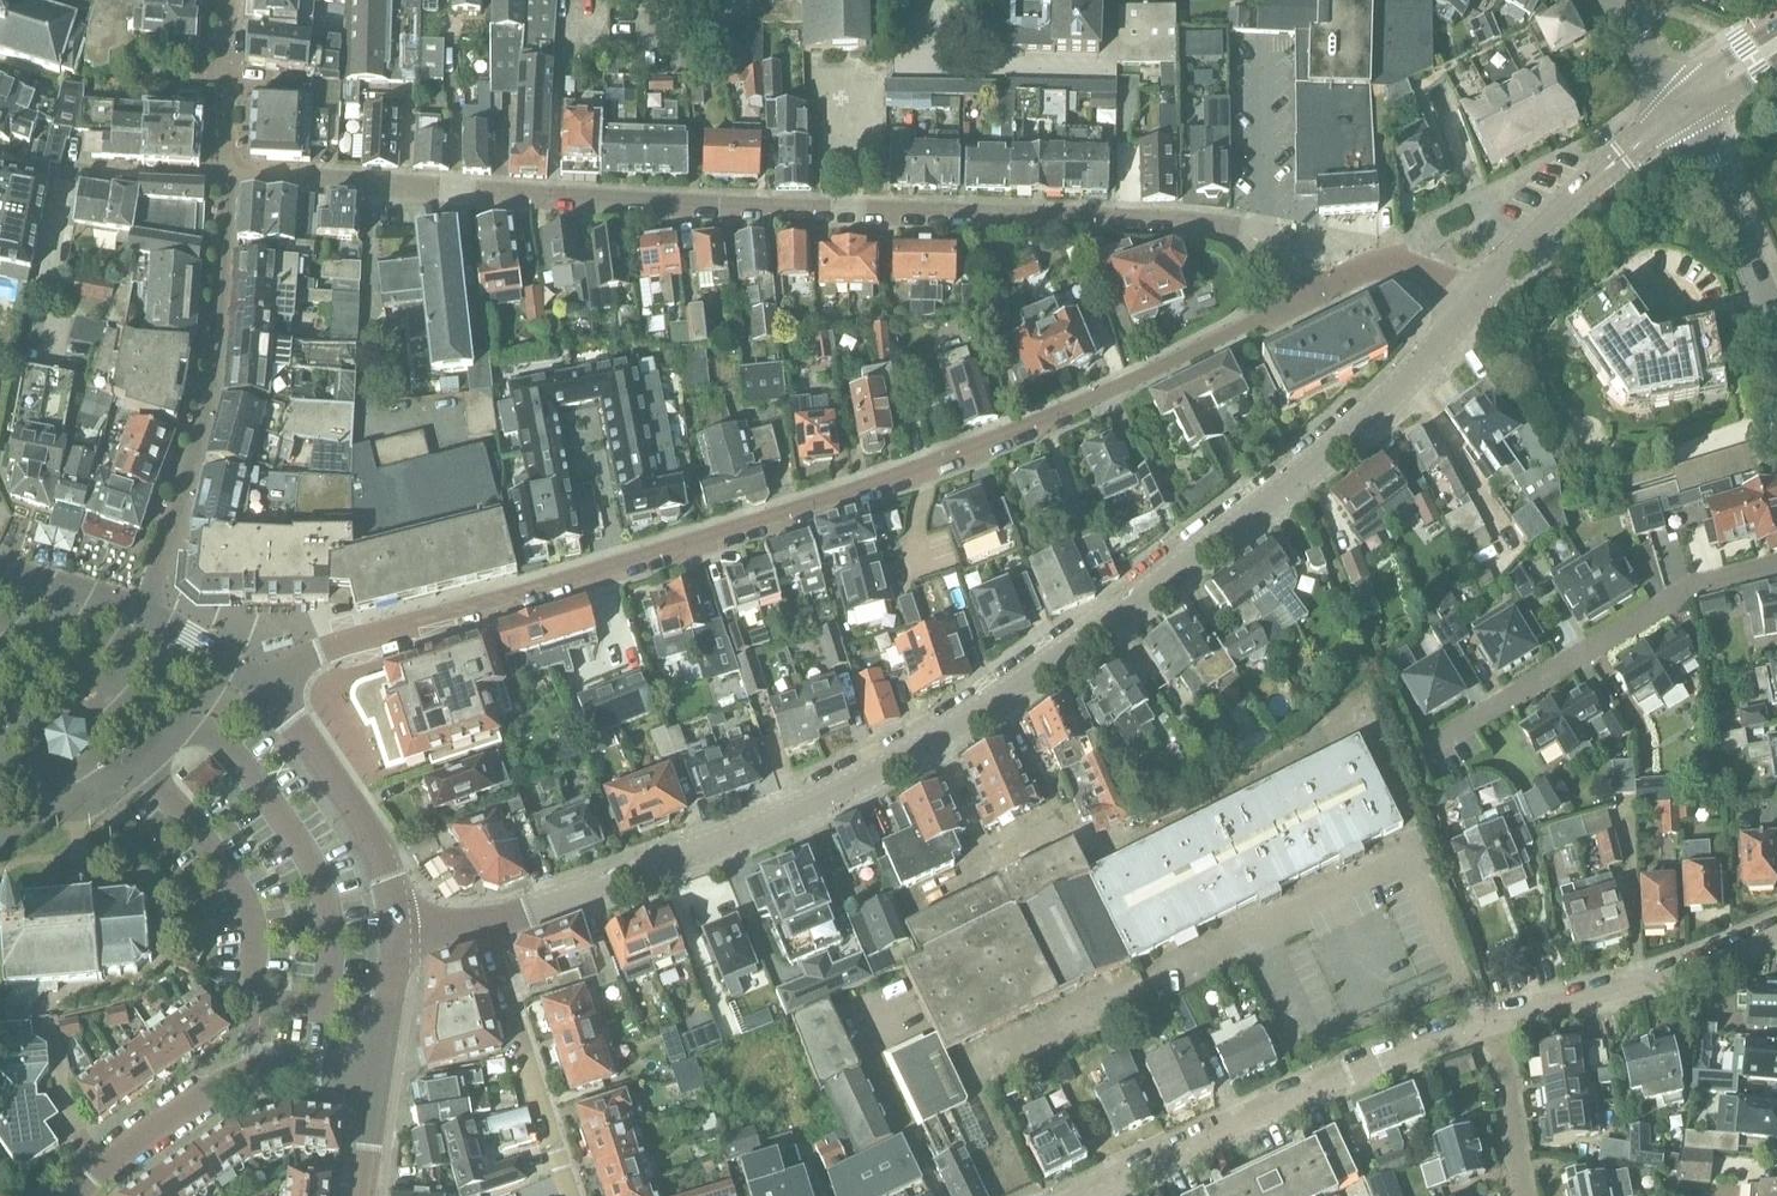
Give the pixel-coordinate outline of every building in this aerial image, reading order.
[(68,16),(18,0),(6,0),(1,16),(0,16),(0,54),(59,72),(60,70),(76,75),(86,43),(83,42),(87,30),(98,0),(74,0),(68,16)] [(133,55),(198,60),(202,17),(197,17),(198,10),(192,9),(193,5),(146,0),(138,0),(138,1),(129,0),(98,0),(87,30),(85,64),(90,63),(100,70),(110,64),(111,53),(120,49),(129,56),(133,54),(133,55)] [(344,15),(348,16),(348,0),(251,0),(251,19),(270,20),(270,30),(312,33),(313,18),(314,18),(314,14),(344,15)] [(343,80),(360,81),(419,82),(419,78),(420,39),(420,10),(421,0),(348,0),(348,16),(344,15),(344,41),(343,80)] [(420,10),(437,11),(438,0),(421,0),(420,10)] [(481,12),(481,0),(452,0),(452,13),(481,12)] [(520,95),(551,95),(556,0),(493,0),(493,28),(491,94),(520,95)] [(1004,9),(996,8),(996,14),(989,14),(988,43),(994,43),(994,50),(1100,54),(1103,0),(1004,0),(1004,9)] [(1388,106),(1388,91),(1407,83),(1432,71),(1431,0),(1259,0),(1259,34),(1298,35),(1298,139),(1297,139),(1297,176),(1298,176),(1298,197),(1319,197),(1321,217),(1379,213),(1373,137),(1388,136),(1388,106)] [(1437,4),(1444,8),(1439,18),(1454,27),(1459,17),(1463,19),(1473,0),(1440,0),(1437,4)] [(1537,19),(1549,13),(1545,9),(1539,5),(1542,0),(1505,0),(1537,19)] [(1118,66),(1175,65),(1175,8),(1117,8),(1118,66)] [(1568,8),(1444,75),(1491,164),(1578,117),(1547,58),(1584,38),(1568,8)] [(1227,31),(1251,31),(1251,10),(1227,10),(1227,31)] [(1479,47),(1501,37),(1490,14),(1469,23),(1479,47)] [(729,25),(728,38),(727,62),(747,63),(748,25),(729,25)] [(306,83),(313,83),(341,84),(342,84),(344,41),(311,37),(311,39),(254,31),(250,64),(306,72),(306,83)] [(420,39),(419,78),(443,79),(444,40),(420,39)] [(767,99),(781,98),(782,98),(780,63),(760,64),(761,68),(765,99),(767,99)] [(747,101),(765,99),(761,68),(723,71),(725,85),(745,84),(747,101)] [(1158,72),(1158,89),(1161,89),(1176,89),(1175,73),(1158,72)] [(11,112),(14,109),(38,118),(52,123),(57,105),(29,95),(31,89),(0,78),(0,108),(11,112)] [(343,93),(341,93),(341,105),(358,106),(360,81),(343,80),(343,93)] [(665,92),(665,80),(649,81),(649,93),(665,92)] [(886,81),(886,96),(910,96),(911,81),(886,81)] [(338,145),(341,105),(341,93),(341,84),(313,83),(313,100),(311,146),(327,147),(327,144),(338,145)] [(1388,106),(1412,95),(1407,83),(1388,91),(1388,106)] [(46,147),(41,162),(61,163),(67,139),(70,140),(72,130),(114,132),(114,139),(152,141),(201,145),(204,96),(199,91),(181,90),(176,95),(166,94),(165,108),(146,107),(146,105),(83,101),(84,87),(62,85),(57,105),(52,123),(46,147)] [(1161,89),(1158,89),(1159,131),(1159,136),(1159,140),(1172,140),(1172,130),(1177,130),(1176,89),(1161,89)] [(703,106),(702,90),(691,91),(693,107),(703,106)] [(624,93),(624,105),(637,105),(637,93),(624,93)] [(1011,191),(1013,94),(999,96),(997,122),(1001,122),(1000,150),(989,150),(989,190),(1011,191)] [(1015,94),(1013,94),(1011,191),(1011,192),(1038,192),(1038,151),(1024,151),(1024,123),(1038,123),(1038,94),(1015,94)] [(1063,193),(1064,130),(1065,113),(1065,95),(1038,94),(1038,123),(1052,124),(1052,149),(1044,149),(1044,151),(1038,151),(1038,192),(1063,193)] [(550,124),(551,95),(520,95),(518,123),(550,124)] [(604,175),(605,131),(605,118),(602,118),(603,96),(585,95),(579,104),(563,103),(562,176),(604,177),(604,175)] [(1079,95),(1065,95),(1065,113),(1079,114),(1079,95)] [(1115,96),(1091,95),(1090,110),(1115,111),(1115,96)] [(886,109),(912,109),(912,96),(910,96),(886,96),(886,109)] [(932,110),(932,99),(932,96),(912,96),(912,109),(912,111),(932,110)] [(310,162),(311,146),(313,100),(254,97),(251,159),(310,162)] [(491,136),(491,97),(485,97),(485,108),(463,108),(463,175),(491,175),(491,136)] [(779,140),(808,139),(807,104),(781,104),(781,98),(767,99),(768,140),(779,140)] [(932,99),(932,110),(949,111),(949,99),(932,99)] [(1204,129),(1190,129),(1190,157),(1196,157),(1196,192),(1204,192),(1207,198),(1216,198),(1219,192),(1227,192),(1227,157),(1230,157),(1230,99),(1204,99),(1204,129)] [(605,131),(604,175),(623,175),(624,105),(612,105),(612,131),(605,131)] [(644,176),(644,132),(636,131),(637,105),(624,105),(623,175),(644,176)] [(665,105),(665,112),(665,176),(688,177),(689,132),(677,132),(677,105),(665,105)] [(9,141),(11,136),(29,143),(32,134),(38,118),(14,109),(11,112),(0,108),(0,138),(9,141)] [(366,108),(363,166),(397,168),(400,109),(366,108)] [(665,176),(665,112),(653,112),(653,132),(644,132),(644,176),(665,176)] [(417,117),(414,169),(449,171),(451,129),(440,128),(441,118),(417,117)] [(517,151),(549,152),(550,124),(518,123),(517,149),(517,151)] [(1436,179),(1448,174),(1424,123),(1403,132),(1408,143),(1394,149),(1413,190),(1424,185),(1428,186),(1435,183),(1436,179)] [(737,125),(736,138),(735,179),(760,180),(762,140),(762,126),(737,125)] [(1064,130),(1063,193),(1088,193),(1089,131),(1064,130)] [(1101,131),(1089,131),(1088,193),(1107,193),(1108,150),(1101,150),(1101,131)] [(914,189),(915,144),(915,133),(892,133),(892,188),(914,189)] [(936,189),(937,133),(931,133),(931,145),(915,144),(914,189),(936,189)] [(959,134),(937,133),(936,189),(958,189),(959,134)] [(152,166),(152,141),(114,139),(94,137),(93,157),(143,160),(143,163),(146,163),(148,166),(152,166)] [(735,179),(736,138),(709,137),(708,178),(735,179)] [(779,172),(775,172),(775,191),(812,191),(812,173),(813,173),(813,139),(808,139),(779,140),(779,172)] [(1139,140),(1139,200),(1172,200),(1172,140),(1159,140),(1139,140)] [(201,145),(152,141),(152,166),(156,166),(158,164),(200,166),(201,145)] [(31,160),(41,162),(46,147),(35,143),(29,159),(28,159),(26,165),(30,166),(31,160)] [(548,177),(549,152),(517,151),(517,149),(512,149),(511,175),(548,177)] [(989,190),(989,150),(967,149),(966,190),(989,190)] [(21,166),(19,179),(47,184),(51,165),(32,162),(31,168),(21,166)] [(2,266),(30,271),(31,271),(48,185),(47,184),(19,179),(0,175),(0,265),(2,266)] [(134,233),(139,200),(137,200),(140,180),(115,180),(113,189),(81,184),(74,226),(72,245),(91,248),(94,229),(131,235),(134,235),(134,233)] [(139,200),(196,205),(202,205),(204,183),(140,180),(137,200),(139,200)] [(240,213),(299,217),(300,196),(241,192),(240,213)] [(361,200),(328,198),(327,206),(319,205),(317,239),(358,242),(361,200)] [(139,200),(134,233),(196,243),(196,205),(139,200)] [(298,246),(299,217),(240,213),(238,241),(262,243),(262,257),(295,262),(296,245),(298,246)] [(298,246),(296,245),(295,262),(309,264),(315,264),(315,247),(311,247),(312,218),(299,217),(298,246)] [(481,297),(521,291),(511,218),(476,223),(482,266),(477,266),(481,297)] [(416,230),(419,261),(428,337),(432,373),(468,369),(471,392),(494,390),(490,353),(472,355),(457,226),(416,230)] [(574,271),(576,286),(588,285),(585,265),(581,265),(576,227),(561,229),(558,227),(550,228),(547,231),(545,231),(550,270),(568,268),(569,272),(574,271)] [(590,304),(591,312),(616,308),(613,289),(628,287),(621,229),(592,233),(596,263),(585,265),(588,285),(590,304)] [(196,243),(134,233),(134,235),(131,235),(128,255),(145,257),(198,266),(200,266),(203,244),(196,243)] [(660,278),(664,307),(674,306),(670,276),(681,274),(675,233),(655,235),(657,256),(661,256),(663,278),(660,278)] [(714,287),(729,285),(723,234),(692,238),(694,255),(690,256),(692,276),(713,274),(714,287)] [(653,309),(664,307),(660,278),(663,278),(661,256),(657,256),(655,235),(638,238),(644,279),(649,279),(653,309)] [(758,278),(761,311),(777,309),(776,298),(773,276),(769,236),(734,240),(739,280),(758,278)] [(773,276),(776,298),(784,297),(782,278),(809,278),(809,241),(778,241),(779,275),(773,276)] [(849,286),(849,244),(846,243),(843,241),(837,241),(834,243),(830,243),(830,247),(820,247),(819,285),(825,285),(824,298),(835,298),(835,285),(849,286)] [(852,244),(849,244),(849,286),(862,286),(862,298),(872,299),(872,286),(878,286),(878,248),(868,248),(868,244),(865,244),(862,241),(855,241),(852,244)] [(911,288),(910,303),(924,303),(925,241),(894,241),(893,282),(918,282),(917,288),(911,288)] [(925,241),(924,303),(935,303),(937,303),(942,303),(942,288),(937,287),(938,282),(954,282),(954,242),(925,241)] [(1179,273),(1182,266),(1179,255),(1172,251),(1135,264),(1128,244),(1097,254),(1103,271),(1115,267),(1132,320),(1134,320),(1135,323),(1140,326),(1155,321),(1157,316),(1156,312),(1158,312),(1155,303),(1181,295),(1174,275),(1179,273)] [(262,257),(239,255),(236,287),(314,293),(314,283),(308,283),(309,264),(295,262),(262,257)] [(198,266),(145,257),(144,270),(151,270),(150,284),(197,287),(198,266)] [(1022,264),(1027,277),(1039,272),(1034,258),(1022,264)] [(428,337),(419,261),(379,265),(384,309),(404,306),(405,313),(407,312),(410,339),(428,337)] [(333,282),(332,294),(360,297),(361,264),(342,263),(342,265),(323,264),(321,281),(333,282)] [(1013,283),(1027,277),(1022,264),(1007,270),(1013,283)] [(2,266),(0,273),(0,279),(8,281),(7,282),(27,286),(30,271),(2,266)] [(115,283),(78,275),(70,314),(108,321),(115,283)] [(149,295),(148,310),(195,312),(197,287),(150,284),(143,284),(143,295),(149,295)] [(588,285),(576,286),(578,305),(578,306),(590,304),(588,285)] [(975,285),(961,286),(964,309),(978,307),(975,285)] [(1726,391),(1727,391),(1714,322),(1667,332),(1668,338),(1658,340),(1651,337),(1649,333),(1651,332),(1647,327),(1651,325),(1623,286),(1566,326),(1567,328),(1577,321),(1592,342),(1582,350),(1611,390),(1621,383),(1626,390),(1632,392),(1627,404),(1629,405),(1634,393),(1640,396),(1649,394),(1651,406),(1699,396),(1697,384),(1723,379),(1726,391)] [(234,314),(292,319),(293,304),(332,305),(332,309),(360,310),(360,297),(332,294),(314,293),(236,287),(234,314)] [(541,288),(524,290),(529,328),(546,326),(541,288)] [(1364,302),(1365,304),(1378,330),(1373,333),(1382,350),(1417,314),(1392,288),(1364,302)] [(784,297),(776,298),(777,309),(779,325),(787,324),(784,297)] [(1041,299),(1033,302),(1064,373),(1073,369),(1080,371),(1089,368),(1092,361),(1093,361),(1093,360),(1102,356),(1104,353),(1098,338),(1094,337),(1085,341),(1076,318),(1075,318),(1068,300),(1054,306),(1053,305),(1045,308),(1041,299)] [(1052,377),(1064,373),(1033,302),(1024,306),(1028,315),(1020,318),(1024,329),(1010,335),(1014,343),(1023,366),(1014,370),(1012,373),(1018,387),(1022,389),(1031,385),(1031,386),(1033,385),(1040,388),(1049,384),(1052,377)] [(910,303),(910,318),(923,317),(924,303),(910,303)] [(924,303),(923,317),(935,316),(935,303),(924,303)] [(590,304),(578,306),(580,318),(592,317),(591,312),(590,304)] [(1386,358),(1382,350),(1373,333),(1378,330),(1365,304),(1328,322),(1353,374),(1386,358)] [(685,310),(690,351),(706,349),(710,348),(709,343),(710,342),(706,308),(685,310)] [(761,311),(750,312),(754,341),(772,339),(779,339),(780,338),(779,325),(777,309),(761,311)] [(193,338),(195,312),(148,310),(147,324),(141,324),(140,335),(193,338)] [(882,311),(868,311),(868,327),(882,325),(882,311)] [(274,342),(279,343),(279,336),(288,336),(290,323),(292,323),(292,319),(234,314),(232,338),(274,342)] [(832,321),(817,322),(818,332),(832,332),(832,321)] [(1008,345),(1001,321),(987,325),(993,349),(1008,345)] [(1287,407),(1353,374),(1328,322),(1263,355),(1287,407)] [(108,325),(101,323),(97,334),(106,336),(108,330),(109,328),(107,328),(108,325)] [(891,369),(887,325),(873,327),(875,355),(878,355),(879,372),(862,375),(865,391),(850,394),(859,442),(861,442),(863,451),(867,454),(881,452),(883,448),(882,438),(891,436),(884,395),(893,393),(891,369)] [(89,387),(115,397),(127,401),(126,407),(177,424),(182,398),(184,398),(189,370),(187,369),(192,344),(124,339),(119,337),(120,334),(108,330),(106,336),(102,348),(88,387),(89,387)] [(832,333),(828,334),(813,336),(816,361),(836,358),(832,333)] [(106,336),(97,334),(92,346),(102,348),(106,336)] [(230,364),(303,372),(339,375),(356,376),(358,347),(302,347),(292,346),(292,344),(279,343),(274,342),(232,338),(230,364)] [(388,344),(393,387),(405,385),(400,342),(388,344)] [(513,480),(517,497),(541,493),(570,487),(572,487),(582,542),(680,523),(679,519),(681,517),(680,512),(683,511),(683,510),(686,509),(681,483),(679,483),(658,374),(640,377),(637,360),(615,364),(611,346),(550,358),(553,376),(510,384),(513,401),(499,404),(505,437),(519,434),(528,477),(513,480)] [(710,389),(706,349),(690,351),(679,352),(683,392),(710,389)] [(959,430),(998,418),(981,365),(972,367),(966,349),(937,358),(959,430)] [(725,352),(712,351),(711,362),(724,363),(725,352)] [(1228,357),(1200,372),(1201,376),(1199,377),(1200,381),(1203,380),(1210,397),(1211,396),(1219,411),(1212,413),(1222,435),(1237,428),(1226,407),(1248,396),(1228,357)] [(303,372),(230,364),(227,393),(286,398),(285,400),(315,402),(316,387),(302,386),(303,372)] [(743,405),(786,402),(783,364),(740,368),(743,405)] [(1277,394),(1264,367),(1249,374),(1262,402),(1277,394)] [(64,444),(62,444),(74,377),(24,368),(11,435),(17,436),(8,481),(14,485),(12,497),(49,505),(52,505),(64,444)] [(1192,450),(1222,435),(1212,413),(1219,411),(1211,396),(1210,397),(1203,380),(1200,381),(1199,377),(1201,376),(1200,372),(1150,396),(1162,421),(1174,415),(1192,450)] [(338,405),(355,406),(356,376),(339,375),(338,405)] [(1520,431),(1487,382),(1445,410),(1480,461),(1474,465),(1497,496),(1514,483),(1513,481),(1524,475),(1503,443),(1520,431)] [(81,414),(107,421),(115,397),(89,387),(81,414)] [(463,395),(465,410),(492,406),(490,392),(463,395)] [(280,440),(280,439),(287,410),(265,404),(263,409),(225,399),(218,428),(257,439),(259,434),(280,440)] [(815,459),(836,457),(832,418),(828,419),(828,415),(811,416),(809,399),(791,401),(794,433),(799,432),(803,463),(809,466),(816,462),(815,459)] [(280,439),(294,442),(295,438),(315,441),(353,449),(355,406),(338,405),(289,402),(287,410),(280,439)] [(465,410),(467,423),(494,419),(492,406),(465,410)] [(72,452),(96,459),(107,421),(81,414),(72,452)] [(494,419),(467,423),(469,437),(496,433),(494,419)] [(114,450),(112,456),(161,470),(175,434),(131,420),(128,429),(115,425),(108,448),(114,450)] [(745,424),(704,435),(716,479),(710,481),(717,507),(746,499),(747,503),(769,497),(762,468),(781,463),(771,428),(747,435),(745,424)] [(1471,494),(1458,470),(1445,445),(1441,447),(1431,427),(1421,432),(1420,430),(1412,434),(1413,436),(1410,438),(1427,471),(1440,464),(1459,500),(1471,494)] [(206,470),(248,473),(250,466),(273,472),(276,460),(289,464),(294,444),(294,442),(280,439),(280,440),(259,434),(257,439),(218,428),(206,470)] [(407,435),(411,450),(427,445),(423,431),(407,435)] [(414,464),(411,450),(407,435),(394,439),(401,467),(414,464)] [(1115,437),(1099,444),(1095,442),(1088,445),(1087,449),(1082,451),(1104,500),(1136,486),(1115,437)] [(387,471),(401,467),(394,439),(380,442),(387,471)] [(315,441),(309,477),(351,480),(353,449),(315,441)] [(373,474),(387,471),(380,442),(366,446),(373,474)] [(411,450),(414,464),(430,459),(427,445),(411,450)] [(387,471),(373,474),(351,480),(351,552),(342,553),(343,560),(331,563),(331,566),(329,602),(330,602),(330,600),(331,600),(331,598),(397,601),(409,589),(517,569),(515,564),(514,564),(484,446),(430,459),(414,464),(401,467),(387,471)] [(351,480),(373,474),(366,446),(353,449),(351,480)] [(100,460),(96,459),(72,452),(56,503),(49,525),(78,534),(95,478),(97,479),(99,473),(97,472),(100,460)] [(161,470),(112,456),(111,458),(105,456),(99,473),(153,489),(161,470)] [(1514,483),(1530,508),(1547,535),(1549,534),(1567,530),(1562,514),(1564,513),(1560,494),(1558,474),(1554,463),(1552,459),(1524,475),(1513,481),(1514,483)] [(1357,479),(1386,518),(1395,511),(1388,502),(1405,490),(1383,460),(1357,479)] [(1662,466),(1666,478),(1673,476),(1670,464),(1662,466)] [(1049,465),(1016,477),(1030,517),(1053,509),(1061,531),(1078,525),(1083,541),(1097,535),(1087,505),(1068,512),(1065,504),(1064,505),(1049,465)] [(1155,513),(1172,505),(1154,465),(1136,473),(1155,513)] [(1655,468),(1658,481),(1666,478),(1662,466),(1655,468)] [(1647,471),(1651,483),(1658,481),(1655,468),(1647,471)] [(206,470),(199,499),(249,504),(295,508),(297,478),(248,475),(248,473),(206,470)] [(1640,473),(1643,485),(1651,483),(1647,471),(1640,473)] [(1215,472),(1177,501),(1185,512),(1223,483),(1215,472)] [(1757,534),(1759,541),(1766,539),(1769,551),(1776,549),(1776,484),(1763,488),(1758,472),(1729,480),(1729,481),(1733,497),(1746,493),(1757,534)] [(153,489),(99,473),(97,479),(87,513),(90,513),(84,530),(87,536),(126,550),(132,547),(138,531),(140,532),(153,489)] [(1632,475),(1636,487),(1643,485),(1640,473),(1632,475)] [(1625,477),(1628,490),(1636,487),(1632,475),(1625,477)] [(254,534),(191,529),(183,584),(201,599),(244,598),(244,602),(329,602),(331,566),(331,563),(343,560),(342,553),(351,552),(351,480),(309,477),(309,478),(299,477),(299,478),(297,478),(295,508),(292,537),(254,534)] [(1628,490),(1625,477),(1617,479),(1621,492),(1628,490)] [(1386,518),(1357,479),(1333,497),(1354,526),(1349,529),(1361,545),(1390,523),(1386,518)] [(1757,534),(1746,493),(1733,497),(1729,481),(1679,495),(1671,497),(1664,499),(1668,511),(1703,501),(1701,496),(1712,493),(1715,504),(1710,506),(1714,521),(1702,524),(1709,547),(1721,543),(1721,545),(1757,534)] [(1668,485),(1671,497),(1679,495),(1675,482),(1668,485)] [(1664,499),(1671,497),(1668,485),(1660,487),(1664,499)] [(541,493),(551,548),(563,546),(565,558),(581,555),(579,543),(581,542),(570,487),(541,493)] [(1660,487),(1653,489),(1656,501),(1664,499),(1660,487)] [(1653,489),(1645,491),(1649,504),(1656,501),(1653,489)] [(962,547),(1014,526),(1003,499),(987,506),(981,491),(967,497),(964,490),(947,497),(950,504),(945,506),(962,547)] [(1645,491),(1638,493),(1641,506),(1649,504),(1645,491)] [(541,493),(517,497),(511,498),(522,553),(524,553),(526,565),(542,562),(540,550),(551,548),(541,493)] [(1441,521),(1427,493),(1412,501),(1426,528),(1441,521)] [(1638,493),(1630,496),(1634,508),(1641,506),(1638,493)] [(1626,510),(1634,508),(1630,496),(1623,498),(1626,510)] [(199,499),(191,529),(254,534),(255,523),(247,522),(249,504),(199,499)] [(1642,507),(1650,534),(1666,529),(1658,502),(1642,507)] [(1471,505),(1443,519),(1456,543),(1484,529),(1471,505)] [(1636,538),(1650,534),(1642,507),(1628,511),(1636,538)] [(1530,508),(1511,521),(1529,548),(1547,535),(1530,508)] [(837,572),(880,561),(876,545),(887,542),(882,521),(871,524),(867,511),(815,525),(824,559),(833,557),(837,572)] [(1117,538),(1103,544),(1109,556),(1126,549),(1125,547),(1139,541),(1137,537),(1160,527),(1155,513),(1125,526),(1127,529),(1115,534),(1117,538)] [(810,533),(788,540),(800,578),(805,597),(827,590),(810,533)] [(1083,541),(1038,561),(1030,564),(1040,589),(1038,590),(1050,618),(1094,598),(1091,592),(1119,580),(1109,556),(1103,544),(1099,534),(1097,535),(1083,541)] [(1268,540),(1250,554),(1264,574),(1258,578),(1282,608),(1295,625),(1308,616),(1292,594),(1294,590),(1295,587),(1296,584),(1296,580),(1295,577),(1294,573),(1292,570),(1301,564),(1282,539),(1272,546),(1268,540)] [(764,547),(768,560),(777,585),(800,578),(788,540),(764,547)] [(1585,565),(1611,609),(1633,596),(1631,593),(1639,588),(1614,547),(1585,565)] [(1306,554),(1310,566),(1311,568),(1313,569),(1314,570),(1316,570),(1319,570),(1326,568),(1320,549),(1306,554)] [(1343,558),(1343,561),(1352,584),(1354,584),(1359,598),(1373,592),(1367,579),(1369,578),(1359,552),(1343,558)] [(1264,574),(1250,554),(1227,571),(1250,602),(1263,622),(1257,627),(1268,646),(1269,645),(1271,647),(1286,636),(1271,616),(1282,608),(1258,578),(1264,574)] [(1611,609),(1585,565),(1580,557),(1551,575),(1556,583),(1555,583),(1580,624),(1588,619),(1590,622),(1611,609)] [(781,598),(777,585),(768,560),(748,566),(761,605),(781,598)] [(837,572),(848,613),(892,601),(880,561),(837,572)] [(758,605),(761,605),(748,566),(725,573),(727,581),(715,585),(724,613),(736,609),(740,619),(761,613),(758,605)] [(1521,568),(1510,577),(1524,601),(1536,594),(1521,568)] [(1250,602),(1227,571),(1205,587),(1221,608),(1228,603),(1235,613),(1237,612),(1248,628),(1239,634),(1234,638),(1222,645),(1234,666),(1246,658),(1248,661),(1255,663),(1264,658),(1267,651),(1265,648),(1268,646),(1257,627),(1263,622),(1250,602)] [(1009,581),(1023,618),(1041,610),(1027,573),(1009,581)] [(1024,623),(1023,618),(1009,581),(973,595),(981,615),(973,619),(978,637),(988,633),(989,637),(993,635),(996,642),(1013,635),(1010,628),(1024,623)] [(695,643),(708,639),(710,639),(706,626),(692,583),(669,590),(670,593),(652,599),(653,602),(643,605),(648,621),(658,618),(664,638),(655,641),(661,661),(697,650),(695,643)] [(1769,593),(1770,594),(1757,597),(1761,618),(1751,620),(1755,639),(1776,634),(1776,591),(1769,593)] [(1702,616),(1727,610),(1723,593),(1698,599),(1702,616)] [(908,627),(922,623),(912,595),(899,600),(908,627)] [(587,601),(498,627),(512,677),(564,665),(560,651),(580,645),(578,638),(596,633),(587,601)] [(1480,649),(1490,665),(1494,663),(1499,672),(1535,651),(1530,644),(1544,636),(1532,614),(1518,623),(1513,616),(1507,606),(1472,627),(1479,637),(1478,637),(1484,647),(1480,649)] [(1443,620),(1458,646),(1471,638),(1455,612),(1443,620)] [(924,635),(942,686),(969,677),(959,646),(972,641),(963,614),(950,619),(952,625),(924,635)] [(1168,632),(1204,689),(1216,681),(1204,662),(1215,655),(1190,617),(1168,632)] [(1458,646),(1443,620),(1430,627),(1446,653),(1458,646)] [(739,671),(735,658),(733,659),(727,639),(726,639),(721,621),(706,626),(710,639),(708,639),(720,677),(739,671)] [(738,653),(751,648),(747,635),(743,624),(730,629),(738,653)] [(830,670),(849,664),(845,652),(841,640),(836,626),(817,632),(830,670)] [(765,629),(747,635),(751,648),(770,642),(765,629)] [(1193,696),(1204,689),(1168,632),(1145,648),(1170,685),(1181,678),(1193,696)] [(1658,694),(1660,698),(1683,685),(1674,670),(1694,659),(1679,634),(1659,646),(1657,642),(1634,655),(1637,659),(1617,671),(1632,695),(1633,695),(1639,705),(1658,694)] [(914,695),(942,686),(924,635),(896,645),(914,695)] [(490,640),(457,650),(433,657),(387,672),(388,676),(363,684),(358,687),(355,691),(354,696),(354,702),(368,726),(374,724),(389,768),(406,762),(407,766),(429,759),(432,767),(503,746),(496,722),(513,717),(490,640)] [(1398,690),(1408,684),(1411,688),(1406,691),(1417,709),(1421,706),(1427,716),(1463,694),(1457,685),(1461,682),(1451,667),(1447,669),(1442,660),(1428,668),(1426,664),(1419,669),(1406,648),(1382,663),(1398,690)] [(753,652),(735,658),(739,671),(748,698),(767,692),(753,652)] [(1107,675),(1148,739),(1157,734),(1150,723),(1155,720),(1145,705),(1149,703),(1142,690),(1147,687),(1141,677),(1136,681),(1125,664),(1121,666),(1118,663),(1108,669),(1109,674),(1107,675)] [(1773,691),(1775,705),(1776,704),(1776,667),(1754,671),(1759,693),(1773,691)] [(641,673),(579,698),(592,737),(655,712),(641,673)] [(1148,739),(1107,675),(1105,677),(1101,674),(1092,680),(1092,685),(1089,686),(1096,697),(1091,701),(1093,703),(1086,708),(1103,733),(1113,726),(1129,751),(1139,745),(1148,739)] [(801,690),(803,697),(819,742),(820,742),(817,735),(849,725),(833,679),(801,690)] [(860,693),(858,694),(864,711),(893,701),(888,684),(886,684),(886,686),(874,690),(874,688),(872,689),(872,690),(861,694),(860,693)] [(1599,715),(1585,691),(1565,703),(1562,698),(1540,712),(1543,716),(1523,728),(1538,752),(1558,740),(1566,755),(1572,765),(1593,752),(1587,742),(1588,742),(1580,727),(1591,721),(1599,715)] [(787,753),(819,742),(803,697),(772,707),(787,753)] [(1118,808),(1127,804),(1095,730),(1084,735),(1080,725),(1090,721),(1081,700),(1068,706),(1066,701),(1052,707),(1048,706),(1043,708),(1041,712),(1030,717),(1038,735),(1045,732),(1084,820),(1091,817),(1097,831),(1123,820),(1118,808)] [(864,711),(870,728),(870,729),(899,719),(893,701),(864,711)] [(1765,706),(1738,712),(1742,731),(1769,726),(1765,706)] [(1603,721),(1599,715),(1591,721),(1599,735),(1609,729),(1616,742),(1631,733),(1618,711),(1603,721)] [(88,727),(62,724),(48,742),(58,764),(79,768),(95,751),(88,727)] [(585,760),(574,726),(560,731),(566,751),(555,754),(560,769),(585,760)] [(679,727),(666,732),(674,755),(687,750),(679,727)] [(660,760),(674,755),(666,732),(664,728),(650,733),(660,760)] [(733,749),(722,752),(735,792),(737,791),(741,794),(749,791),(751,787),(761,783),(758,773),(764,771),(754,742),(753,742),(748,728),(728,735),(733,749)] [(1744,731),(1713,737),(1717,755),(1747,750),(1748,750),(1747,748),(1744,731)] [(582,743),(587,756),(606,749),(601,735),(582,743)] [(1747,748),(1748,750),(1747,750),(1749,762),(1774,758),(1776,779),(1776,735),(1770,736),(1771,744),(1747,748)] [(1360,739),(1090,871),(1134,960),(1174,940),(1178,948),(1198,938),(1195,930),(1256,900),(1260,907),(1282,897),(1278,889),(1339,859),(1343,867),(1365,856),(1361,848),(1403,827),(1360,739)] [(1042,804),(1034,786),(1027,789),(1008,743),(1004,744),(1002,741),(991,746),(992,749),(980,754),(979,751),(967,756),(969,759),(965,761),(985,807),(978,810),(985,828),(1042,804)] [(733,793),(735,792),(722,752),(710,756),(706,743),(693,747),(687,749),(692,763),(689,764),(699,793),(705,791),(708,801),(719,798),(723,800),(730,797),(733,793)] [(427,779),(424,788),(431,793),(438,810),(455,804),(457,811),(479,803),(476,796),(498,787),(509,783),(498,753),(462,767),(462,769),(445,775),(446,778),(437,781),(427,779)] [(1635,786),(1634,762),(1612,763),(1614,796),(1636,795),(1635,786)] [(668,768),(639,778),(655,825),(669,820),(668,814),(682,809),(678,797),(680,797),(673,778),(671,779),(668,768)] [(204,794),(220,780),(210,770),(195,783),(204,794)] [(562,772),(552,776),(557,791),(567,787),(562,772)] [(1468,778),(1474,793),(1501,782),(1501,781),(1493,777),(1486,775),(1476,776),(1468,778)] [(543,796),(557,791),(552,776),(538,781),(543,796)] [(1523,798),(1533,823),(1550,813),(1551,815),(1569,804),(1566,798),(1569,796),(1560,782),(1557,784),(1553,777),(1534,788),(1536,790),(1523,798)] [(640,830),(655,825),(639,778),(608,789),(612,800),(610,800),(617,819),(618,818),(622,830),(636,825),(640,830)] [(1466,780),(1429,795),(1435,809),(1471,794),(1466,780)] [(1636,807),(1646,807),(1660,806),(1678,804),(1677,780),(1641,782),(1641,785),(1635,786),(1636,795),(1636,807)] [(892,808),(899,825),(905,838),(884,847),(889,858),(879,863),(890,893),(953,866),(950,859),(960,855),(952,837),(964,832),(943,784),(900,802),(901,805),(892,808)] [(591,797),(564,807),(582,857),(594,853),(596,848),(602,846),(596,830),(602,828),(591,797)] [(449,829),(460,846),(523,819),(525,824),(529,823),(520,798),(497,806),(499,811),(449,829)] [(1766,800),(1766,810),(1760,821),(1760,835),(1742,836),(1742,841),(1738,841),(1739,854),(1743,854),(1745,885),(1747,885),(1749,888),(1774,886),(1775,883),(1776,883),(1776,867),(1775,839),(1776,839),(1776,799),(1766,800)] [(1490,849),(1501,876),(1507,890),(1527,881),(1521,867),(1530,864),(1524,849),(1532,845),(1514,803),(1495,811),(1495,812),(1481,818),(1494,847),(1490,849)] [(1680,836),(1678,804),(1660,806),(1646,807),(1646,820),(1661,819),(1662,837),(1680,836)] [(1691,804),(1679,804),(1680,822),(1692,821),(1691,804)] [(567,863),(582,857),(564,807),(533,819),(544,849),(551,847),(556,863),(562,861),(567,863)] [(858,860),(872,855),(857,818),(836,826),(841,838),(835,840),(848,874),(862,869),(858,860)] [(1494,847),(1481,818),(1464,825),(1470,837),(1453,844),(1471,888),(1473,887),(1478,899),(1497,892),(1492,879),(1501,876),(1490,849),(1494,847)] [(1581,818),(1537,831),(1541,842),(1542,855),(1588,842),(1581,818)] [(539,851),(529,823),(525,824),(523,819),(460,846),(458,852),(450,850),(444,854),(442,861),(446,868),(453,869),(456,874),(454,881),(458,887),(465,889),(472,885),(473,877),(479,876),(484,883),(498,889),(527,878),(519,859),(539,851)] [(1614,834),(1599,839),(1608,868),(1622,864),(1614,834)] [(938,1035),(946,1052),(1134,960),(1090,871),(1088,872),(1074,843),(998,881),(999,883),(907,928),(922,959),(905,968),(938,1035)] [(1718,865),(1710,865),(1709,844),(1683,846),(1684,867),(1687,907),(1721,905),(1718,865)] [(790,963),(840,942),(828,912),(831,911),(808,855),(761,874),(761,876),(746,882),(759,913),(768,909),(790,963)] [(1613,875),(1585,883),(1603,944),(1623,939),(1622,935),(1629,932),(1613,875)] [(1664,926),(1677,925),(1673,877),(1642,879),(1646,932),(1665,931),(1664,926)] [(0,901),(0,912),(26,909),(28,936),(2,938),(6,987),(14,987),(57,983),(102,979),(102,977),(105,977),(105,974),(135,971),(151,960),(146,903),(129,894),(99,897),(99,895),(95,895),(95,893),(91,893),(90,882),(76,883),(76,894),(0,901)] [(1585,949),(1603,944),(1585,883),(1560,890),(1577,947),(1584,945),(1585,949)] [(879,954),(910,941),(890,896),(859,910),(862,914),(848,919),(865,960),(879,954)] [(28,936),(26,909),(0,912),(0,917),(1,928),(2,938),(28,936)] [(637,918),(634,919),(651,965),(652,967),(672,960),(672,958),(674,957),(676,963),(688,959),(686,952),(684,953),(668,910),(654,915),(653,912),(650,913),(646,910),(638,913),(637,918)] [(653,970),(652,967),(651,965),(634,919),(622,924),(618,920),(610,923),(609,928),(606,929),(624,981),(653,970)] [(573,955),(578,971),(582,982),(591,979),(599,976),(602,988),(617,983),(609,960),(601,937),(588,942),(580,920),(543,933),(552,962),(573,955)] [(732,999),(734,999),(743,994),(743,993),(738,981),(757,973),(736,922),(725,926),(723,927),(722,924),(709,930),(710,933),(705,935),(732,999)] [(552,962),(543,933),(523,940),(517,950),(529,985),(557,975),(558,978),(578,971),(573,955),(552,962)] [(864,961),(872,980),(918,960),(910,941),(879,954),(865,960),(864,961)] [(182,956),(198,965),(205,954),(189,945),(182,956)] [(430,964),(421,1041),(429,1068),(502,1048),(475,951),(430,964)] [(801,965),(807,979),(813,993),(827,987),(821,973),(832,969),(826,955),(801,965)] [(862,956),(832,969),(821,973),(827,987),(832,998),(872,981),(862,956)] [(199,967),(184,960),(180,968),(194,976),(199,967)] [(599,976),(591,979),(594,990),(602,988),(599,976)] [(832,998),(827,987),(813,993),(807,979),(795,984),(804,1009),(832,998)] [(57,983),(14,987),(14,995),(6,1002),(9,1025),(0,1025),(0,1100),(2,1102),(0,1105),(0,1142),(21,1172),(59,1146),(45,1127),(59,1117),(46,1098),(38,1098),(37,1086),(49,1070),(47,1050),(33,1036),(30,1006),(42,992),(57,991),(57,983)] [(788,1015),(804,1009),(795,984),(778,991),(788,1015)] [(150,992),(159,1005),(167,1000),(158,986),(150,992)] [(1761,986),(1758,988),(1758,993),(1748,993),(1748,997),(1738,997),(1738,1010),(1748,1010),(1748,1026),(1776,1026),(1776,986),(1761,986)] [(554,1033),(554,1034),(593,1021),(588,1005),(594,1002),(591,990),(545,1004),(549,1017),(545,1021),(548,1031),(554,1033)] [(151,1011),(159,1005),(150,992),(142,997),(151,1011)] [(1185,999),(1198,1028),(1212,1023),(1202,994),(1185,999)] [(208,997),(189,1009),(212,1043),(230,1031),(208,997)] [(1173,1005),(1188,1034),(1197,1030),(1182,1001),(1173,1005)] [(856,1156),(893,1138),(829,1003),(792,1020),(820,1092),(825,1090),(856,1156)] [(1234,1006),(1226,1009),(1255,1074),(1277,1065),(1257,1018),(1241,1024),(1234,1006)] [(116,1009),(120,1025),(129,1023),(125,1007),(116,1009)] [(110,1028),(120,1025),(116,1009),(106,1012),(110,1028)] [(189,1009),(171,1021),(194,1055),(212,1043),(189,1009)] [(1232,1084),(1255,1074),(1226,1009),(1224,1010),(1230,1023),(1219,1027),(1222,1033),(1212,1037),(1232,1084)] [(69,1021),(72,1037),(82,1035),(78,1019),(69,1021)] [(555,1051),(558,1063),(602,1049),(612,1046),(608,1033),(603,1030),(600,1019),(593,1021),(554,1034),(558,1047),(555,1051)] [(1715,1034),(1717,1022),(1701,1020),(1700,1032),(1715,1034)] [(69,1021),(59,1023),(63,1039),(72,1037),(69,1021)] [(171,1021),(152,1033),(175,1067),(194,1055),(171,1021)] [(152,1033),(134,1045),(156,1079),(175,1067),(152,1033)] [(1652,1046),(1651,1046),(1662,1098),(1664,1108),(1685,1104),(1672,1042),(1671,1042),(1669,1033),(1650,1037),(1652,1046)] [(1696,1034),(1694,1071),(1709,1072),(1709,1061),(1711,1061),(1712,1048),(1710,1048),(1712,1035),(1696,1034)] [(890,1059),(939,1160),(963,1150),(966,1148),(949,1113),(965,1105),(967,1100),(946,1052),(938,1035),(890,1059)] [(1592,1073),(1599,1072),(1609,1071),(1604,1040),(1588,1043),(1592,1073)] [(1738,1040),(1737,1055),(1747,1056),(1745,1078),(1776,1081),(1776,1044),(1738,1040)] [(1168,1113),(1214,1092),(1192,1044),(1146,1065),(1168,1113)] [(1541,1048),(1546,1081),(1581,1075),(1577,1044),(1541,1048)] [(134,1045),(116,1057),(138,1091),(156,1079),(134,1045)] [(1644,1102),(1662,1098),(1651,1046),(1623,1052),(1632,1092),(1642,1090),(1644,1102)] [(607,1066),(602,1049),(558,1063),(562,1075),(568,1076),(572,1091),(618,1076),(614,1064),(607,1066)] [(138,1091),(116,1057),(103,1066),(100,1062),(94,1066),(97,1070),(120,1103),(138,1091)] [(697,1075),(692,1058),(671,1065),(676,1081),(677,1081),(697,1075)] [(1076,1079),(1066,1058),(1051,1065),(1062,1086),(1076,1079)] [(120,1103),(97,1070),(77,1083),(99,1117),(120,1103)] [(1616,1070),(1609,1071),(1599,1072),(1601,1085),(1618,1082),(1616,1070)] [(1693,1092),(1737,1095),(1738,1074),(1709,1072),(1694,1071),(1692,1071),(1693,1092)] [(419,1083),(423,1103),(468,1094),(479,1092),(478,1086),(484,1085),(482,1072),(419,1083)] [(702,1090),(697,1075),(677,1081),(676,1081),(681,1097),(702,1090)] [(1546,1081),(1550,1111),(1585,1106),(1581,1075),(1546,1081)] [(1116,1138),(1154,1121),(1139,1086),(1123,1093),(1117,1079),(1098,1087),(1104,1101),(1101,1103),(1116,1138)] [(996,1091),(1001,1101),(1016,1094),(1011,1084),(996,1091)] [(1400,1092),(1386,1098),(1398,1128),(1426,1118),(1422,1107),(1428,1105),(1421,1085),(1414,1088),(1414,1087),(1410,1089),(1409,1086),(1399,1089),(1400,1092)] [(480,1094),(479,1092),(468,1094),(423,1103),(416,1104),(420,1126),(472,1117),(471,1114),(491,1111),(488,1093),(480,1094)] [(580,1130),(584,1141),(625,1127),(644,1122),(638,1103),(632,1105),(629,1095),(623,1097),(579,1111),(583,1125),(580,1130)] [(1398,1128),(1386,1098),(1355,1110),(1359,1121),(1362,1119),(1369,1139),(1386,1133),(1392,1150),(1405,1145),(1398,1128)] [(1715,1134),(1737,1137),(1737,1134),(1776,1139),(1776,1105),(1741,1101),(1741,1102),(1720,1099),(1715,1134)] [(1053,1148),(1065,1171),(1086,1160),(1064,1116),(1055,1121),(1044,1100),(1036,1104),(1043,1121),(1049,1123),(1060,1146),(1053,1148)] [(1046,1180),(1065,1171),(1053,1148),(1060,1146),(1049,1123),(1043,1121),(1036,1104),(1023,1111),(1034,1131),(1024,1136),(1046,1180)] [(1596,1105),(1585,1106),(1550,1111),(1554,1141),(1589,1136),(1600,1135),(1596,1105)] [(252,1160),(294,1150),(292,1109),(235,1123),(252,1160)] [(343,1114),(292,1109),(294,1150),(339,1155),(343,1114)] [(701,1124),(705,1135),(720,1130),(714,1115),(708,1117),(709,1121),(701,1124)] [(215,1185),(252,1160),(235,1123),(192,1151),(215,1185)] [(460,1195),(478,1195),(480,1195),(526,1183),(521,1162),(486,1171),(474,1123),(443,1131),(460,1195)] [(1447,1185),(1485,1175),(1473,1131),(1472,1131),(1469,1123),(1453,1128),(1455,1136),(1434,1142),(1447,1185)] [(593,1155),(597,1167),(641,1153),(638,1142),(631,1145),(625,1127),(584,1141),(588,1153),(593,1155)] [(1257,1165),(1273,1195),(1330,1195),(1338,1192),(1335,1187),(1357,1176),(1334,1127),(1304,1142),(1303,1141),(1303,1140),(1302,1139),(1301,1139),(1299,1138),(1297,1138),(1296,1139),(1295,1139),(1295,1140),(1294,1141),(1294,1142),(1294,1143),(1294,1145),(1294,1146),(1295,1147),(1257,1165)] [(755,1128),(720,1142),(728,1168),(741,1164),(763,1157),(755,1128)] [(1650,1128),(1630,1129),(1631,1146),(1631,1165),(1664,1168),(1666,1149),(1650,1148),(1650,1128)] [(420,1172),(426,1171),(440,1168),(447,1167),(440,1129),(412,1135),(420,1172)] [(707,1143),(722,1138),(720,1130),(705,1135),(707,1143)] [(1714,1134),(1685,1132),(1683,1149),(1712,1152),(1714,1134)] [(923,1183),(901,1138),(827,1174),(834,1195),(896,1195),(923,1183)] [(814,1148),(826,1172),(847,1162),(837,1142),(827,1147),(825,1143),(814,1148)] [(1603,1142),(1600,1161),(1631,1166),(1631,1165),(1631,1146),(1603,1142)] [(751,1195),(812,1195),(805,1171),(803,1172),(796,1149),(778,1154),(778,1153),(763,1157),(741,1164),(751,1195)] [(934,1162),(951,1195),(986,1195),(963,1150),(939,1160),(934,1162)] [(1713,1153),(1682,1150),(1679,1181),(1710,1184),(1713,1153)] [(215,1185),(192,1151),(156,1176),(169,1195),(199,1195),(215,1185)] [(1403,1152),(1390,1157),(1396,1172),(1409,1166),(1403,1152)] [(602,1195),(603,1195),(644,1183),(638,1166),(645,1164),(641,1153),(597,1167),(602,1181),(598,1185),(602,1195)] [(1381,1177),(1396,1172),(1390,1157),(1375,1163),(1381,1177)] [(1626,1171),(1606,1175),(1604,1162),(1588,1160),(1583,1173),(1567,1176),(1570,1191),(1567,1192),(1568,1195),(1631,1195),(1626,1171)] [(1257,1165),(1222,1182),(1222,1181),(1221,1180),(1220,1179),(1219,1178),(1218,1178),(1216,1178),(1215,1178),(1214,1179),(1213,1180),(1212,1181),(1212,1182),(1212,1183),(1212,1184),(1213,1185),(1213,1186),(1193,1195),(1273,1195),(1257,1165)] [(445,1195),(445,1194),(438,1194),(440,1168),(426,1171),(424,1193),(395,1190),(394,1195),(451,1195),(445,1195)] [(288,1195),(329,1195),(331,1178),(290,1174),(288,1195)] [(1390,1174),(1381,1178),(1368,1183),(1373,1195),(1399,1195),(1390,1174)] [(156,1176),(125,1195),(169,1195),(156,1176)] [(731,1182),(684,1195),(735,1195),(731,1182)] [(644,1183),(603,1195),(648,1195),(644,1183)] [(1761,1185),(1761,1186),(1751,1186),(1750,1195),(1776,1195),(1776,1187),(1761,1185)]
